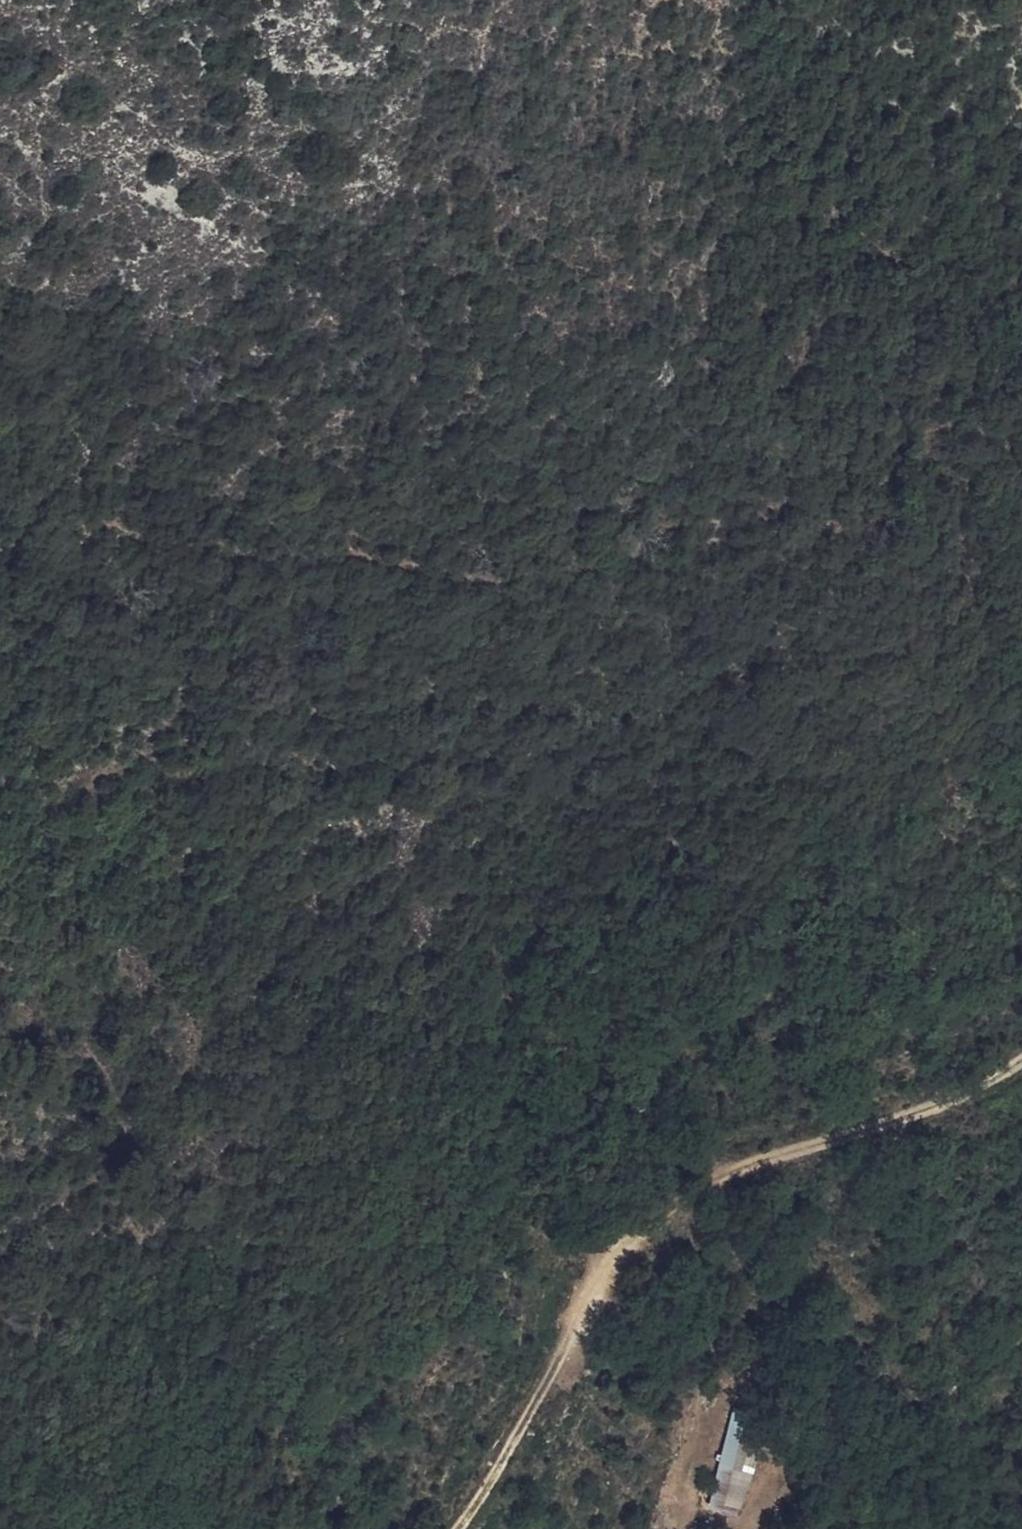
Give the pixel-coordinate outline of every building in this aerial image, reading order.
[(751,1392),(719,1382),(706,1427),(738,1437),(751,1392)]
